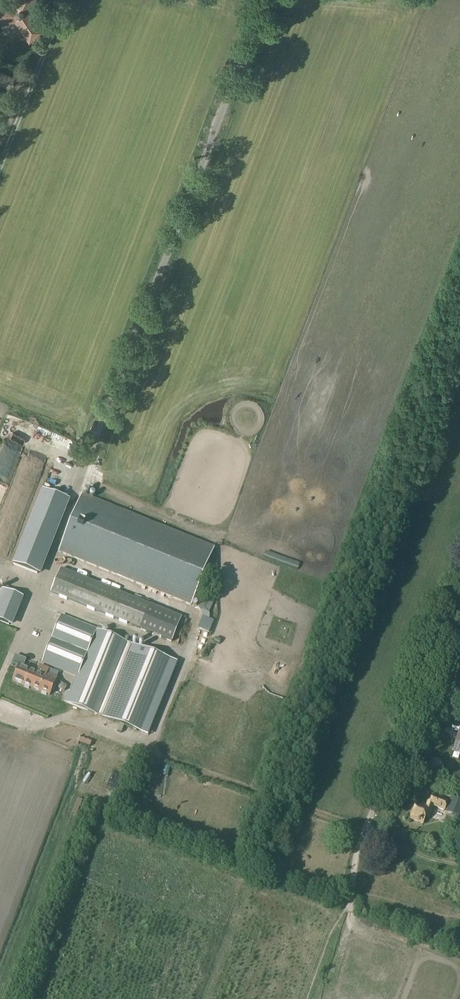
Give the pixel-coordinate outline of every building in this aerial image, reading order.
[(29,33),(30,35),(32,36),(38,32),(38,30),(37,28),(38,27),(34,22),(35,20),(32,16),(30,16),(28,12),(29,12),(29,9),(27,9),(29,5),(31,4),(33,0),(18,0),(16,3),(15,3),(13,4),(13,5),(9,5),(7,4),(3,4),(1,6),(0,6),(0,19),(14,18),(14,19),(16,20),(17,19),(27,34),(29,33)] [(0,72),(0,85),(1,84),(5,86),(7,82),(11,84),(14,78),(0,72)] [(44,489),(14,563),(38,573),(68,499),(44,489)] [(82,494),(59,552),(191,605),(215,547),(82,494)] [(60,569),(51,593),(172,642),(182,617),(60,569)] [(9,624),(13,615),(0,610),(0,620),(9,624)] [(60,614),(41,662),(77,676),(71,692),(69,691),(64,701),(140,732),(171,659),(60,614)] [(31,688),(35,689),(50,695),(57,677),(58,673),(40,665),(37,672),(20,665),(13,680),(31,688)] [(423,806),(417,803),(411,819),(423,823),(426,816),(429,817),(433,805),(445,810),(448,801),(433,795),(429,806),(423,804),(423,806)] [(459,817),(459,799),(452,796),(446,812),(459,817)]
